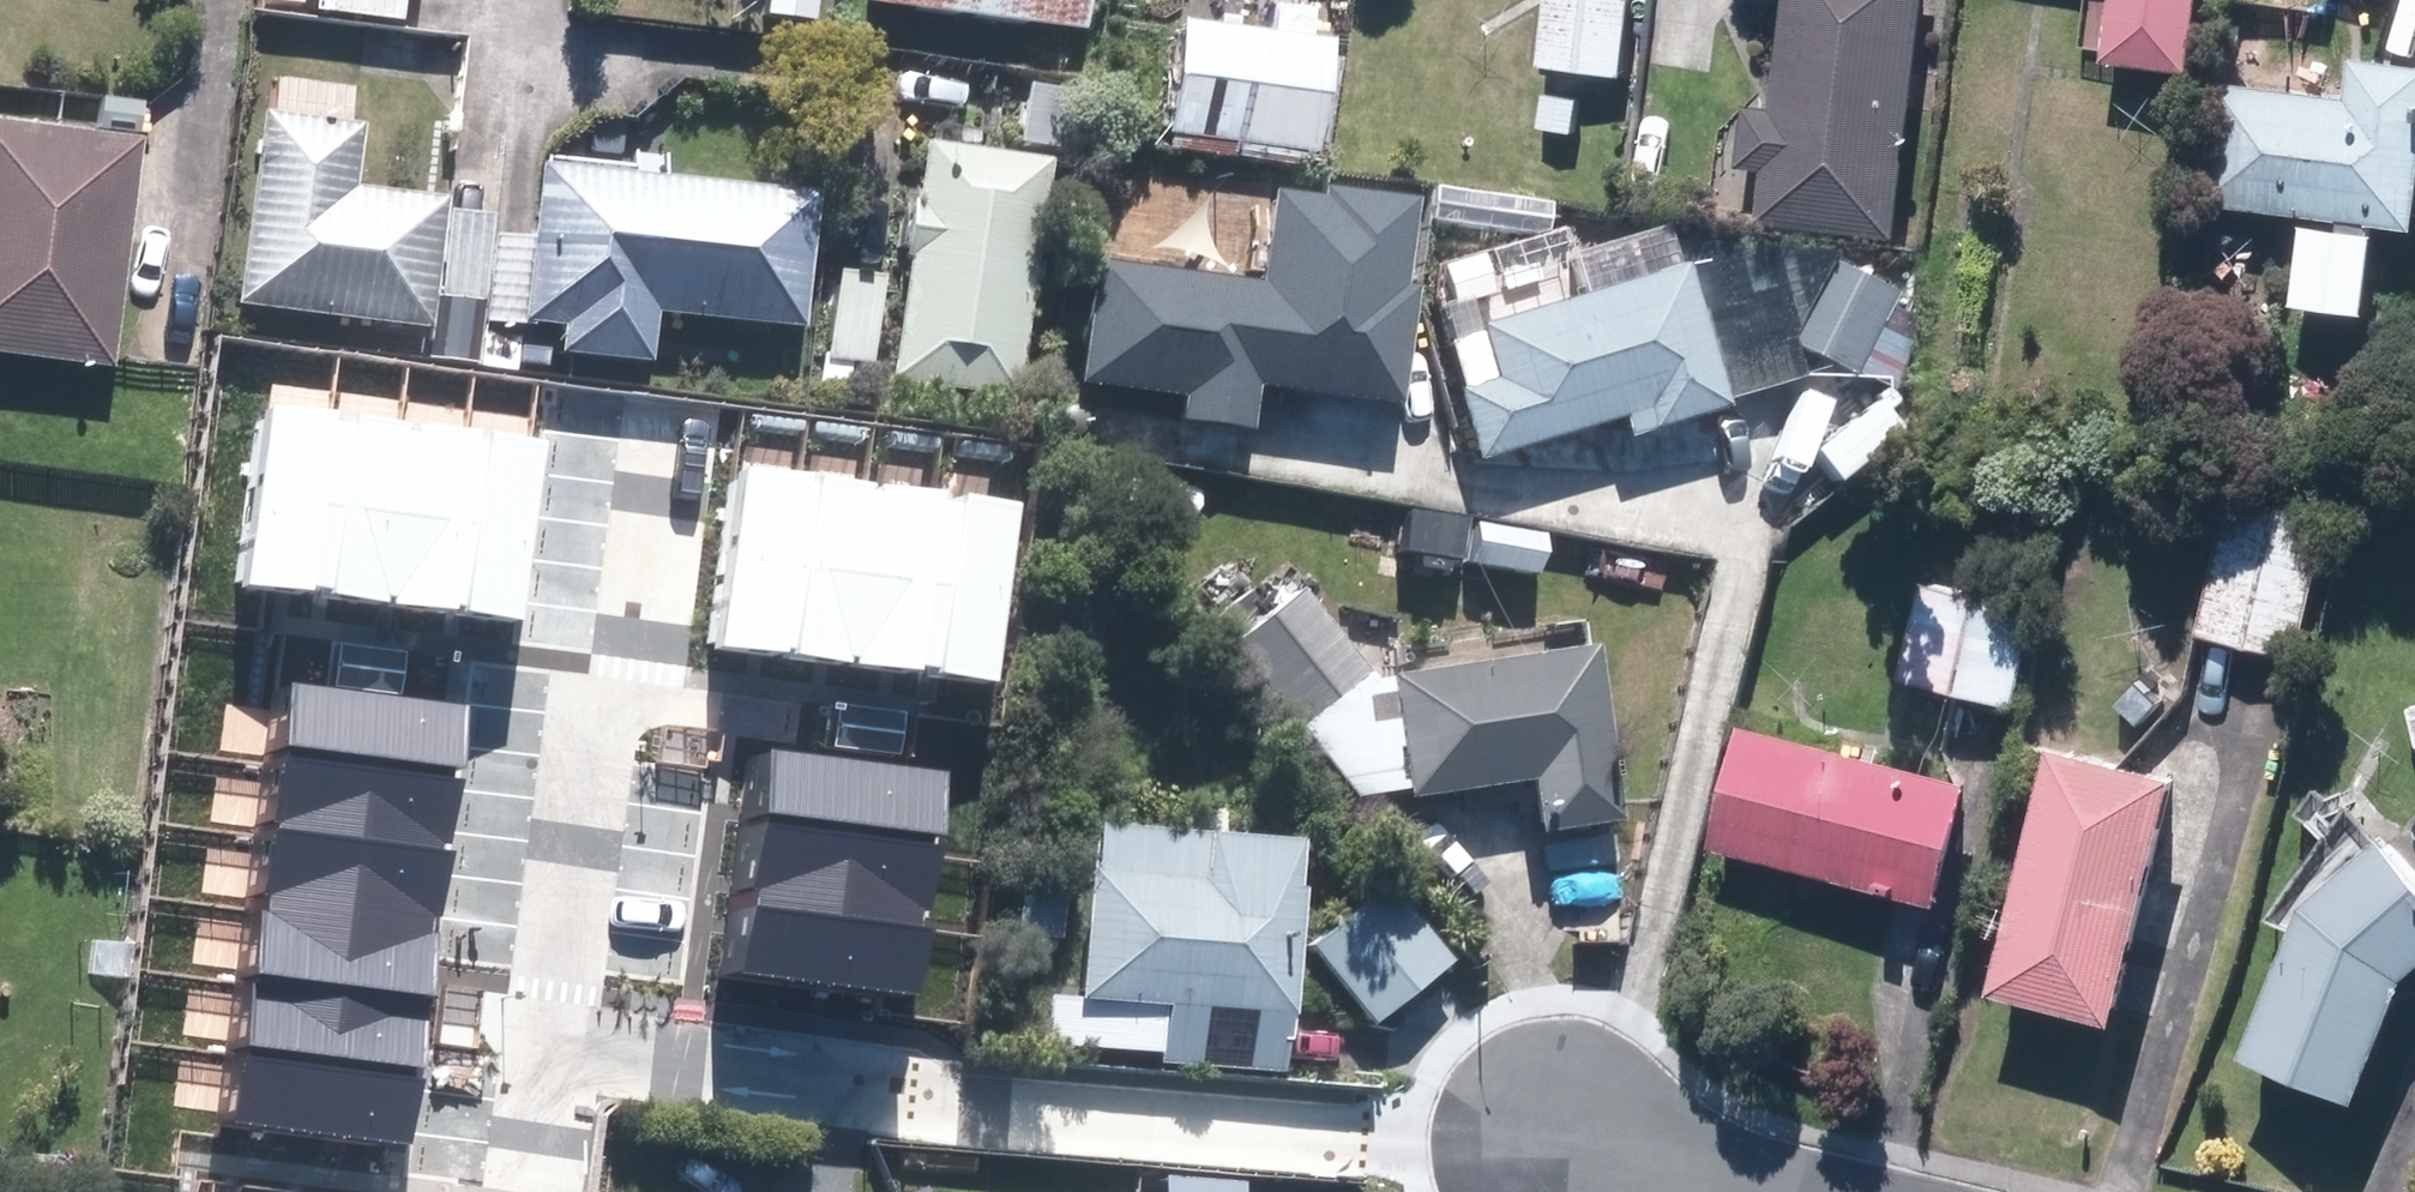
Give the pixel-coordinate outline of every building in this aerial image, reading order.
[(397,31),(400,0),(305,0),(303,21),(397,31)] [(753,25),(803,30),(806,0),(756,0),(753,25)] [(834,21),(1075,40),(1078,0),(835,0),(834,21)] [(1532,71),(1616,80),(1625,0),(1540,0),(1532,71)] [(1768,169),(1763,229),(1896,240),(1917,0),(1783,0),(1774,102),(1734,98),(1728,166),(1768,169)] [(2096,71),(2189,79),(2196,0),(2101,0),(2096,71)] [(1322,52),(1160,37),(1150,149),(1311,164),(1322,52)] [(2198,208),(2410,237),(2414,200),(2414,76),(2345,66),(2339,106),(2215,88),(2198,208)] [(1068,95),(1006,89),(1000,156),(1062,162),(1068,95)] [(344,203),(350,131),(241,122),(225,316),(414,332),(424,209),(344,203)] [(97,374),(120,150),(0,138),(0,364),(97,374)] [(999,413),(1023,168),(895,156),(871,401),(999,413)] [(476,242),(471,327),(548,331),(545,372),(632,377),(635,329),(794,338),(801,205),(510,188),(507,244),(476,242)] [(1225,440),(1227,403),(1380,410),(1391,211),(1247,204),(1243,290),(1069,281),(1063,395),(1158,399),(1156,437),(1225,440)] [(477,226),(431,223),(424,337),(470,340),(471,327),(476,242),(477,226)] [(2366,243),(2297,234),(2288,307),(2357,316),(2366,243)] [(1896,300),(1823,260),(1775,348),(1848,388),(1896,300)] [(1469,396),(1435,407),(1460,480),(1597,434),(1604,456),(1710,421),(1661,278),(1453,348),(1469,396)] [(860,394),(867,290),(812,286),(804,390),(860,394)] [(307,588),(333,409),(262,399),(236,578),(307,588)] [(389,530),(404,420),(333,409),(307,588),(379,599),(389,530)] [(451,609),(477,430),(404,420),(389,530),(379,599),(451,609)] [(524,620),(550,440),(542,439),(477,430),(451,609),(524,620)] [(780,655),(806,473),(731,462),(708,644),(780,655)] [(856,665),(881,483),(806,473),(780,655),(856,665)] [(932,676),(957,494),(881,483),(856,665),(932,676)] [(1008,686),(1031,504),(957,494),(932,676),(1008,686)] [(2221,515),(2192,636),(2291,659),(2320,538),(2221,515)] [(2036,615),(1924,580),(1894,676),(2006,711),(2036,615)] [(1510,793),(1519,847),(1599,835),(1571,656),(1373,687),(1292,592),(1214,659),(1329,795),(1389,807),(1510,793)] [(261,763),(461,788),(471,708),(271,685),(261,763)] [(902,756),(909,712),(826,699),(819,743),(902,756)] [(1960,798),(1733,739),(1703,854),(1930,913),(1960,798)] [(751,749),(740,825),(942,853),(953,777),(751,749)] [(2169,785),(2045,754),(1982,1000),(2107,1031),(2169,785)] [(251,843),(451,868),(461,788),(261,763),(251,843)] [(740,825),(729,901),(931,930),(942,853),(740,825)] [(1032,998),(1028,1062),(1269,1075),(1281,852),(1068,840),(1059,1000),(1032,998)] [(242,913),(442,938),(451,868),(251,843),(242,913)] [(2403,978),(2414,968),(2414,900),(2371,846),(2296,907),(2231,1063),(2348,1111),(2403,978)] [(1052,881),(1003,877),(999,937),(1048,941),(1052,881)] [(1369,889),(1289,951),(1355,1036),(1434,974),(1369,889)] [(729,901),(718,977),(920,1006),(931,930),(729,901)] [(233,983),(434,1008),(442,938),(242,913),(233,983)] [(224,1053),(425,1078),(434,1008),(233,983),(224,1053)] [(216,1121),(416,1147),(425,1078),(224,1053),(216,1121)]
